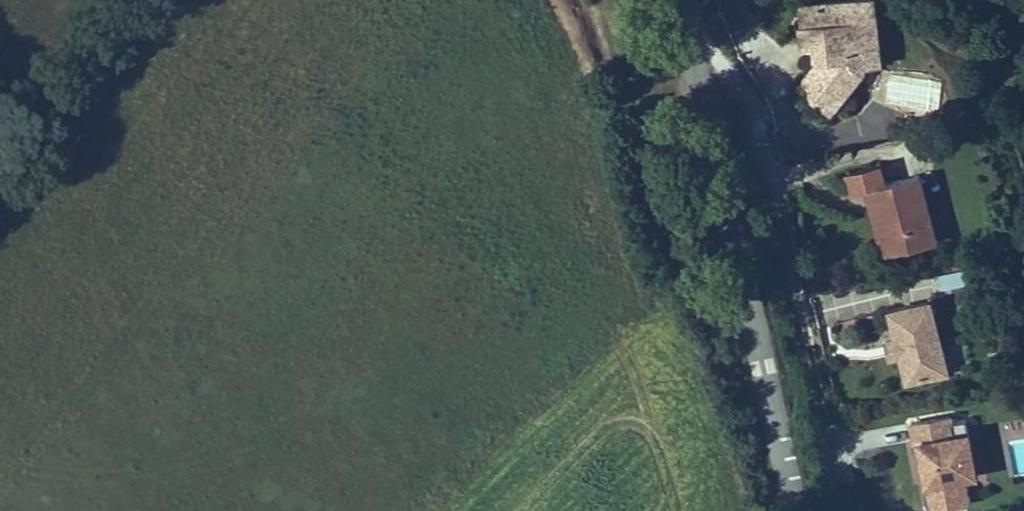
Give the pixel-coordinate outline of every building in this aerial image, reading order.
[(871,7),(818,14),(821,33),(800,36),(803,58),(817,56),(819,71),(796,100),(828,125),(866,76),(881,74),(871,7)] [(818,14),(797,17),(800,36),(821,33),(818,14)] [(880,201),(897,267),(937,257),(921,191),(890,199),(885,180),(851,189),(856,208),(868,205),(880,201)] [(897,267),(880,201),(868,205),(886,270),(897,267)] [(942,377),(931,317),(889,325),(894,352),(898,370),(903,397),(930,392),(927,379),(942,377)] [(894,352),(883,355),(886,372),(898,370),(894,352)] [(927,379),(930,392),(944,389),(942,377),(927,379)] [(1004,421),(1009,474),(1023,473),(1023,419),(1004,421)] [(950,430),(910,438),(913,456),(917,456),(920,474),(926,506),(923,507),(923,510),(969,510),(966,499),(963,499),(961,490),(956,463),(970,460),(965,432),(951,435),(950,430)] [(920,474),(917,456),(913,456),(910,457),(913,475),(920,474)] [(956,463),(961,490),(975,488),(970,460),(956,463)]
